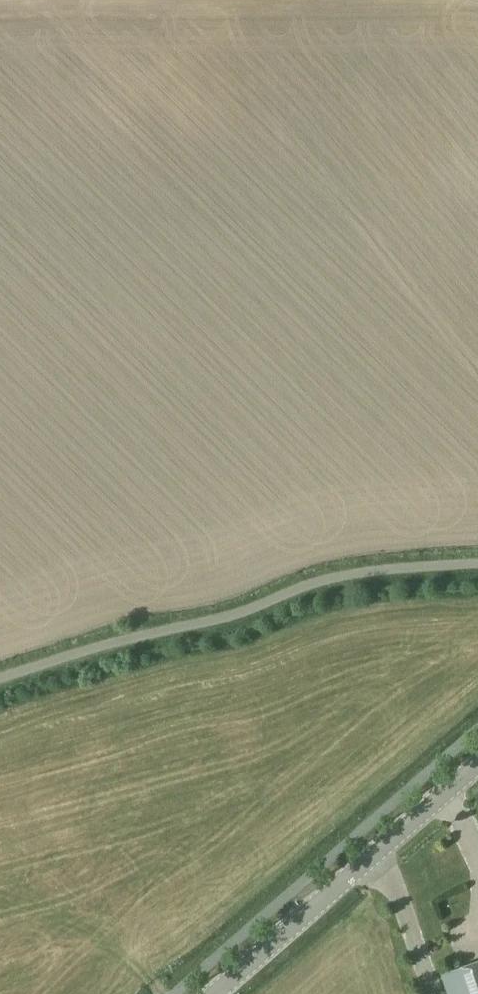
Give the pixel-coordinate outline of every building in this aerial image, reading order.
[(469,965),(443,974),(450,993),(477,993),(477,962),(469,965)]
